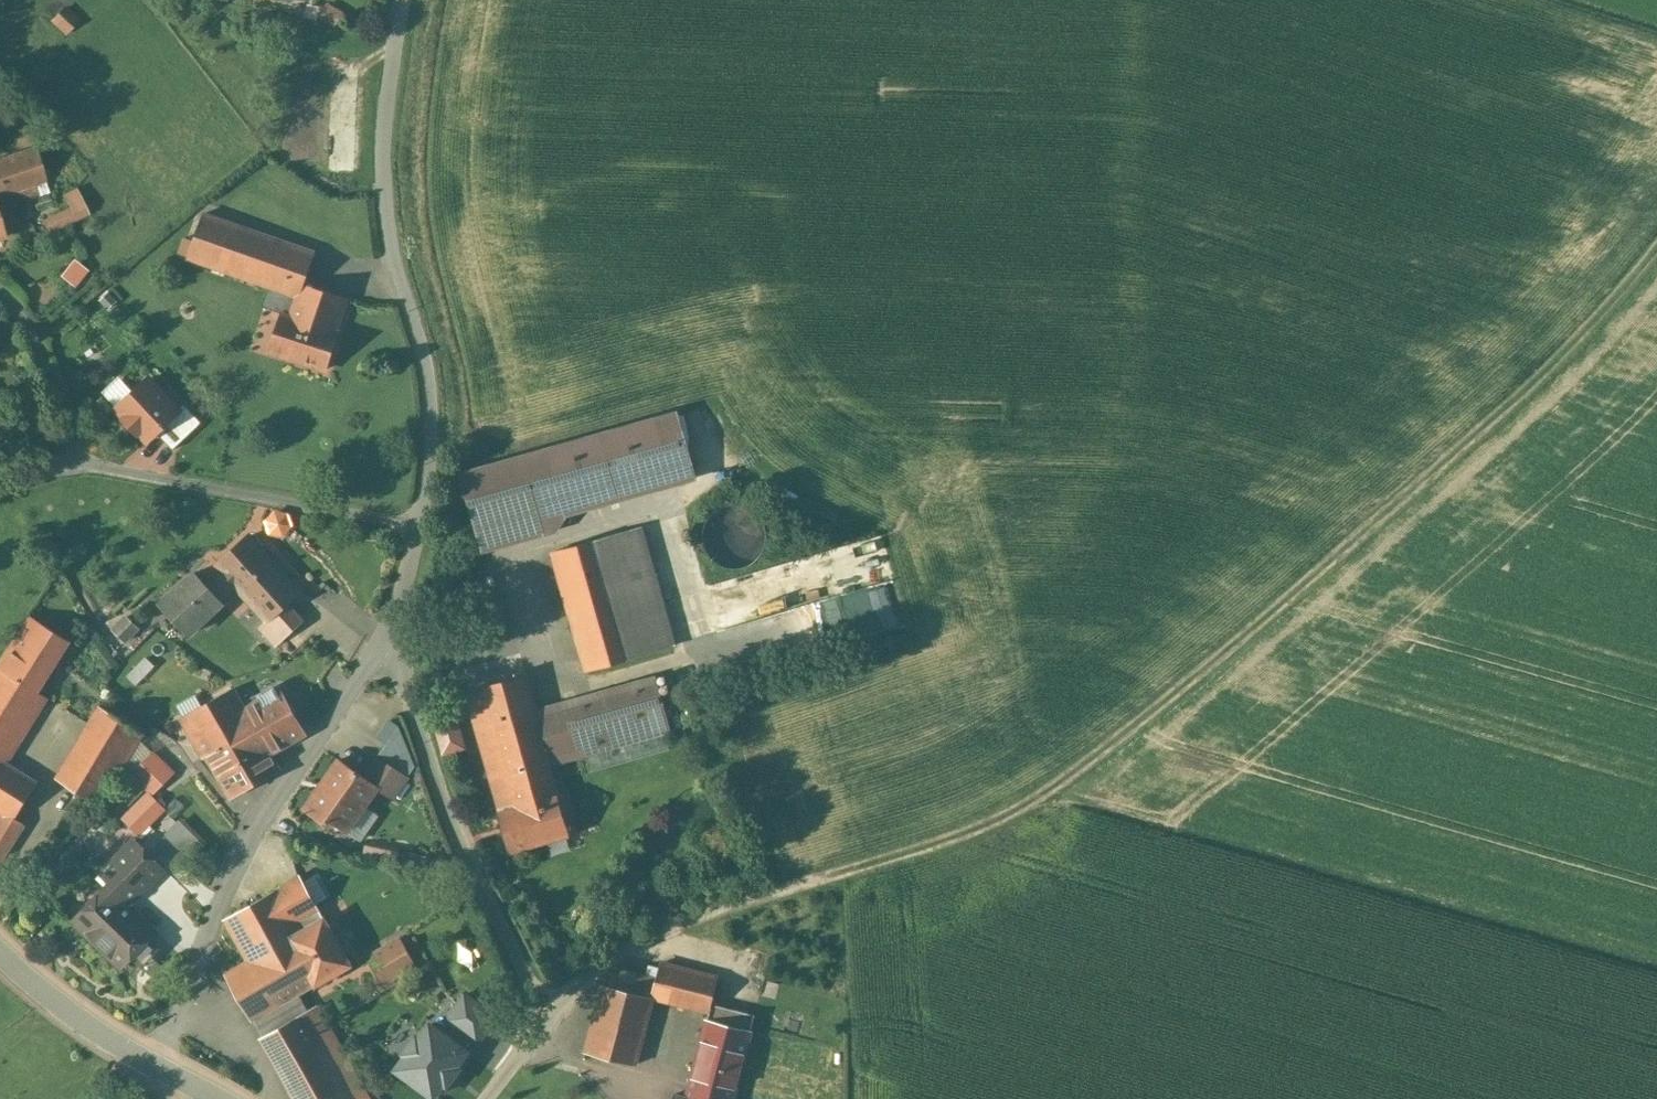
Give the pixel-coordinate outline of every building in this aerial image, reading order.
[(332,1),(325,16),(342,25),(350,10),(332,1)] [(72,8),(58,15),(68,33),(81,26),(72,8)] [(0,160),(0,196),(46,181),(35,148),(0,160)] [(264,236),(203,214),(187,258),(295,296),(298,297),(301,287),(313,253),(265,236),(264,236)] [(344,300),(301,287),(298,297),(295,296),(288,317),(282,315),(270,353),(324,370),(337,332),(334,331),(344,301),(344,300)] [(295,296),(271,288),(264,307),(282,314),(282,315),(288,317),(295,296)] [(177,410),(148,379),(117,408),(126,418),(123,420),(136,434),(139,431),(148,441),(156,433),(178,412),(177,410)] [(201,423),(183,404),(177,410),(178,412),(156,433),(172,450),(201,423)] [(675,414),(547,450),(566,514),(694,478),(675,414)] [(547,450),(461,475),(479,539),(566,514),(547,450)] [(764,549),(766,536),(763,524),(756,514),(745,507),(733,505),(721,508),(711,515),(704,526),(702,538),(705,550),(712,560),(722,567),(735,569),(747,566),(757,559),(764,549)] [(638,528),(552,553),(586,671),(672,647),(638,528)] [(298,592),(249,537),(218,566),(223,572),(236,586),(266,620),(267,621),(277,611),(298,592)] [(194,573),(160,605),(187,636),(222,603),(220,601),(236,586),(223,572),(207,587),(194,573)] [(277,611),(267,621),(266,620),(259,626),(276,645),(293,629),(277,611)] [(0,663),(0,668),(36,691),(68,641),(30,616),(0,663)] [(127,617),(113,631),(124,642),(137,628),(127,617)] [(0,668),(0,759),(5,762),(46,698),(36,691),(0,668)] [(523,676),(468,691),(498,797),(499,796),(504,811),(557,796),(548,766),(535,720),(533,711),(523,676)] [(655,677),(533,711),(535,720),(548,766),(670,731),(655,677)] [(231,689),(182,717),(204,756),(207,754),(231,796),(277,770),(268,754),(244,711),(231,689)] [(279,691),(244,711),(268,754),(304,734),(279,691)] [(99,706),(56,777),(99,804),(142,734),(99,706)] [(452,708),(431,714),(443,755),(464,749),(452,708)] [(396,740),(393,746),(400,750),(413,726),(393,715),(384,733),(396,740)] [(159,746),(135,771),(152,786),(126,814),(146,833),(173,804),(159,792),(182,767),(159,746)] [(406,779),(376,758),(363,777),(377,787),(377,788),(393,799),(406,779)] [(13,820),(14,818),(37,783),(5,762),(0,759),(0,812),(13,820)] [(363,777),(339,760),(305,810),(327,825),(330,820),(346,832),(377,788),(377,787),(363,777)] [(504,811),(498,813),(509,852),(568,835),(563,817),(569,815),(563,795),(557,796),(504,811)] [(24,824),(14,818),(13,820),(0,812),(0,862),(24,824)] [(183,817),(171,833),(196,850),(207,835),(183,817)] [(123,871),(73,922),(120,967),(156,931),(129,905),(163,870),(133,841),(112,861),(123,871)] [(300,877),(225,919),(249,962),(289,939),(324,919),(300,877)] [(349,965),(324,919),(289,939),(315,984),(349,965)] [(249,962),(225,975),(251,1021),(315,984),(289,939),(249,962)] [(400,939),(368,958),(384,984),(385,983),(415,965),(400,939)] [(717,979),(660,964),(656,979),(651,998),(652,998),(709,1013),(711,1004),(717,979)] [(656,979),(617,969),(608,987),(651,998),(656,979)] [(608,987),(603,986),(586,1053),(635,1065),(652,998),(651,998),(608,987)] [(754,1015),(711,1004),(709,1013),(707,1020),(750,1031),(754,1015)] [(261,1038),(296,1098),(369,1098),(316,1006),(261,1038)] [(707,1020),(686,1098),(674,1095),(673,1098),(732,1098),(742,1061),(750,1031),(707,1020)]
